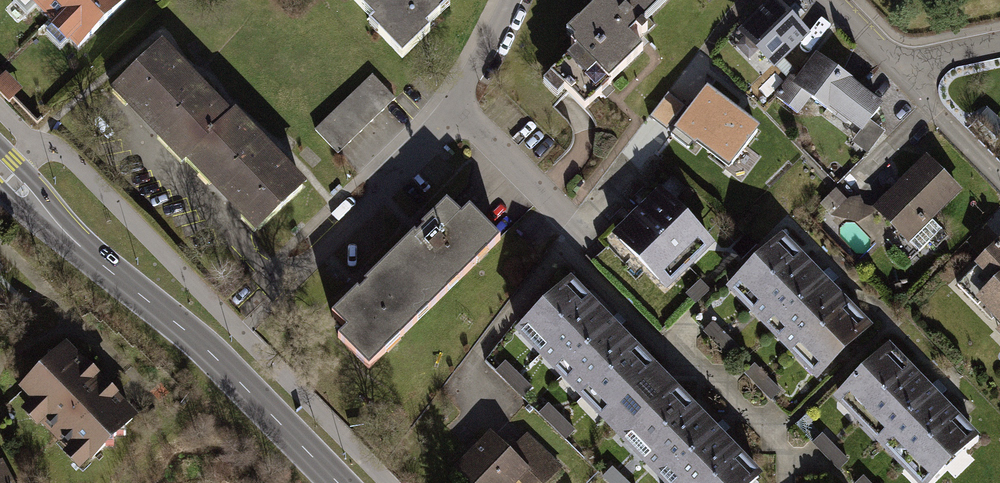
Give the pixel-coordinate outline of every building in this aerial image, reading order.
[(41,27),(65,53),(122,0),(16,0),(41,27)] [(389,53),(448,0),(341,0),(389,53)] [(657,0),(589,0),(591,2),(621,34),(657,0)] [(773,0),(765,0),(733,32),(771,69),(807,33),(773,0)] [(634,48),(591,2),(558,33),(571,47),(549,68),(586,106),(608,85),(602,78),(634,48)] [(155,42),(105,91),(173,160),(177,156),(223,112),(155,42)] [(863,144),(888,113),(821,60),(802,83),(794,76),(775,99),(802,120),(814,105),(863,144)] [(3,73),(0,75),(0,96),(5,101),(11,96),(18,89),(3,73)] [(394,103),(369,78),(314,132),(339,157),(394,103)] [(735,114),(706,91),(678,126),(731,167),(759,132),(735,114)] [(223,112),(177,156),(252,233),(303,183),(228,106),(223,112)] [(907,251),(961,194),(924,159),(870,216),(907,251)] [(715,245),(659,189),(646,201),(642,205),(698,262),(715,245)] [(381,259),(428,306),(493,241),(462,209),(453,218),(438,203),(381,259)] [(698,262),(642,205),(635,213),(628,219),(684,275),(698,262)] [(684,275),(628,219),(626,221),(611,236),(666,293),(684,275)] [(778,234),(722,286),(740,306),(796,253),(778,234)] [(955,293),(999,338),(999,247),(955,293)] [(796,253),(740,306),(757,325),(814,272),(796,253)] [(333,337),(364,369),(428,306),(381,259),(326,313),(342,328),(333,337)] [(757,325),(770,339),(827,286),(814,272),(757,325)] [(568,281),(512,338),(531,357),(587,300),(582,295),(568,281)] [(770,339),(791,360),(847,308),(827,286),(770,339)] [(587,300),(531,357),(547,372),(602,315),(596,310),(587,300)] [(791,360),(811,382),(867,329),(847,308),(791,360)] [(602,315),(547,372),(565,390),(621,334),(614,327),(602,315)] [(621,334),(565,390),(581,405),(637,349),(630,343),(621,334)] [(134,420),(58,344),(8,394),(85,469),(134,420)] [(910,370),(886,346),(830,400),(853,424),(910,370)] [(637,349),(581,405),(603,427),(658,370),(649,361),(637,349)] [(505,361),(495,372),(522,398),(532,388),(505,361)] [(658,370),(603,427),(621,445),(677,388),(669,381),(658,370)] [(910,370),(853,424),(872,444),(929,390),(910,370)] [(677,388),(621,445),(644,467),(699,410),(689,401),(677,388)] [(929,390),(872,444),(888,460),(944,406),(929,390)] [(548,404),(538,414),(565,441),(575,431),(548,404)] [(944,406),(888,460),(904,477),(960,423),(944,406)] [(644,467),(660,482),(666,482),(719,430),(712,423),(699,410),(644,467)] [(904,477),(910,482),(932,482),(977,440),(960,423),(904,477)] [(446,479),(450,482),(557,482),(565,474),(521,433),(511,444),(495,428),(446,479)] [(666,482),(708,482),(740,451),(731,441),(719,430),(666,482)] [(827,431),(815,443),(840,468),(852,457),(827,431)] [(708,482),(757,482),(765,475),(752,462),(740,451),(708,482)] [(3,465),(0,466),(0,482),(13,482),(3,465)] [(602,478),(608,482),(628,482),(612,467),(602,478)]
